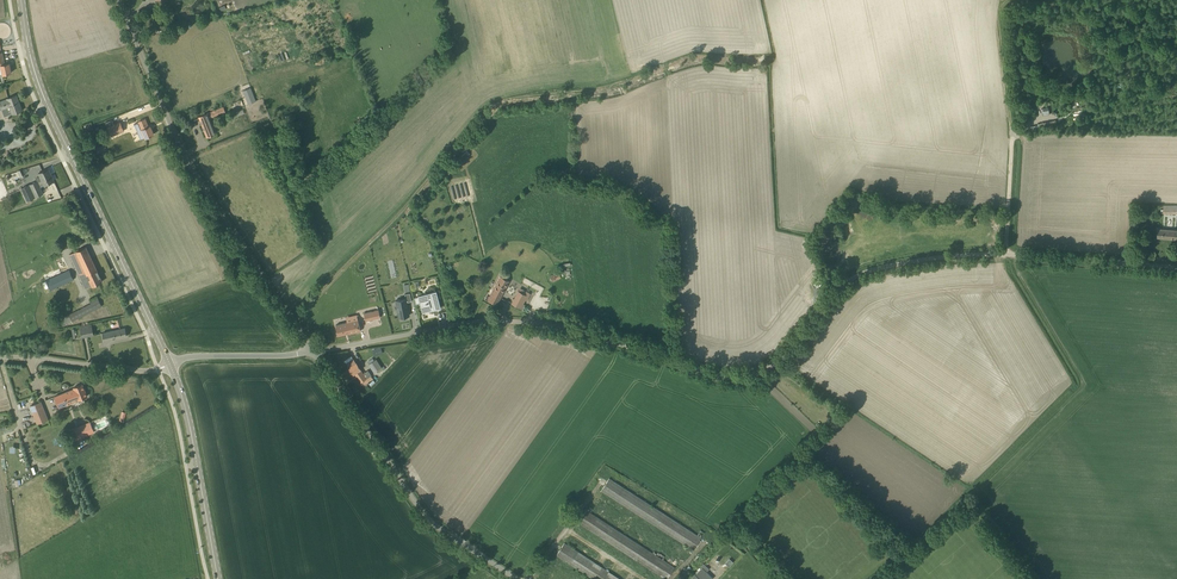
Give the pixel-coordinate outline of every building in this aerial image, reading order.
[(1,65),(3,74),(11,72),(9,63),(5,64),(2,52),(0,53),(0,65),(1,65)] [(244,90),(249,104),(255,102),(250,88),(244,90)] [(13,114),(22,110),(21,110),(18,102),(19,102),(17,95),(7,98),(7,99),(0,101),(0,110),(1,109),(4,117),(13,114)] [(199,116),(207,136),(216,133),(210,118),(224,112),(222,107),(199,116)] [(292,116),(285,119),(287,124),(295,121),(292,116)] [(138,121),(139,122),(134,124),(139,135),(143,133),(145,138),(154,134),(150,125),(148,126),(145,118),(138,121)] [(120,122),(107,127),(110,134),(123,129),(120,122)] [(104,145),(96,147),(98,153),(106,151),(104,145)] [(44,185),(54,181),(52,175),(51,176),(50,173),(48,168),(39,173),(40,176),(36,178),(37,181),(21,188),(27,201),(43,194),(40,187),(44,185)] [(1163,214),(1176,213),(1176,205),(1163,205),(1163,214)] [(1158,229),(1157,237),(1176,239),(1176,230),(1158,229)] [(71,253),(79,271),(80,274),(79,274),(82,279),(88,276),(92,286),(102,281),(86,246),(71,253)] [(50,290),(74,279),(63,257),(56,260),(62,273),(46,280),(50,290)] [(552,281),(561,278),(558,272),(550,275),(552,281)] [(500,276),(488,299),(497,304),(509,280),(500,276)] [(518,290),(511,303),(522,309),(525,304),(523,303),(525,300),(527,301),(529,296),(518,290)] [(405,294),(406,298),(395,300),(399,317),(409,315),(407,302),(411,301),(410,293),(405,294)] [(433,305),(434,310),(441,308),(437,294),(431,296),(430,293),(424,295),(424,296),(420,297),(423,310),(431,308),(431,306),(433,305)] [(72,321),(102,306),(98,298),(90,301),(91,303),(69,314),(72,321)] [(378,309),(364,313),(366,320),(380,317),(378,309)] [(421,312),(423,320),(435,317),(434,309),(421,312)] [(441,324),(448,322),(446,313),(439,314),(440,318),(440,319),(441,324)] [(349,332),(349,333),(360,331),(358,319),(335,324),(338,335),(349,332)] [(80,327),(82,337),(94,335),(91,324),(80,327)] [(125,328),(102,333),(104,341),(127,336),(125,328)] [(380,346),(371,348),(372,356),(382,354),(380,346)] [(369,363),(372,368),(376,374),(383,369),(376,359),(374,360),(373,357),(367,361),(369,363)] [(361,382),(363,381),(365,383),(372,378),(370,376),(369,376),(366,371),(364,372),(356,362),(354,358),(346,363),(349,367),(349,368),(348,369),(350,371),(351,370),(353,374),(355,373),(361,382)] [(55,396),(59,407),(78,399),(88,395),(83,383),(73,387),(74,388),(55,396)] [(41,401),(30,406),(37,423),(48,418),(41,401)] [(90,422),(72,429),(76,439),(94,432),(90,422)] [(697,535),(691,531),(609,478),(601,490),(693,549),(705,532),(700,529),(697,535)] [(657,556),(586,510),(579,522),(666,578),(667,578),(675,567),(662,559),(665,556),(659,552),(657,556)] [(564,542),(556,555),(594,578),(621,578),(564,542)] [(713,578),(702,567),(695,574),(690,578),(712,578),(713,578)]
